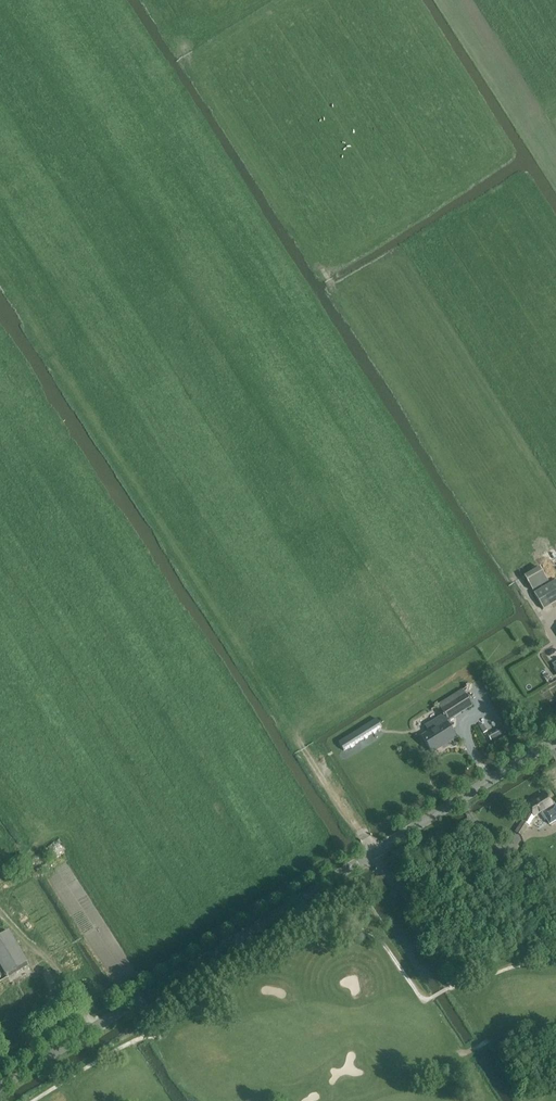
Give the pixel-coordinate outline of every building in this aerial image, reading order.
[(532,590),(548,581),(540,567),(524,576),(532,590)] [(555,601),(555,581),(534,593),(543,609),(555,601)] [(453,698),(462,713),(472,706),(465,694),(463,691),(453,698)] [(439,706),(445,716),(426,727),(428,731),(421,735),(432,753),(456,738),(446,722),(455,717),(446,702),(439,706)] [(377,719),(339,743),(344,751),(382,727),(377,719)] [(491,742),(501,736),(498,730),(488,736),(491,742)] [(517,833),(523,836),(528,827),(530,828),(536,818),(535,817),(543,812),(550,824),(555,821),(555,807),(554,804),(552,805),(546,795),(528,807),(529,809),(523,823),(517,833)] [(498,851),(495,861),(507,865),(510,855),(498,851)] [(7,974),(28,961),(9,930),(0,935),(0,965),(6,974),(7,974)]
